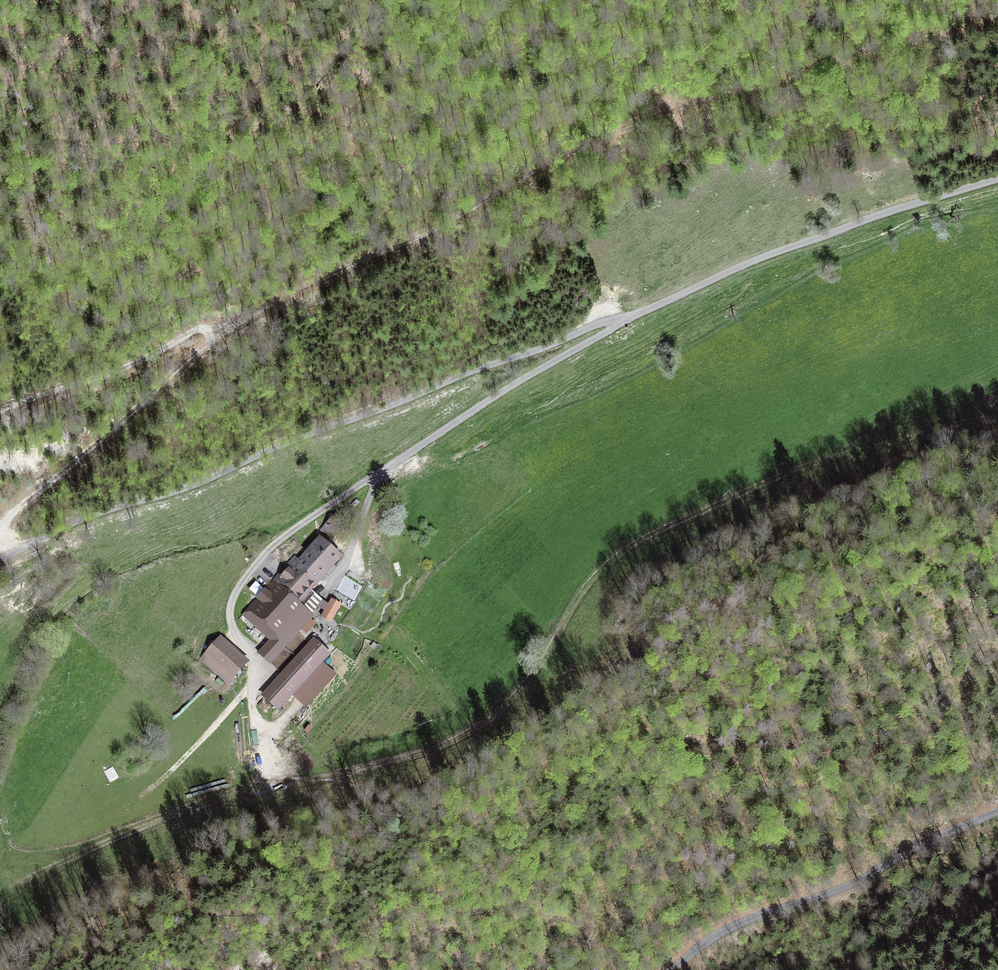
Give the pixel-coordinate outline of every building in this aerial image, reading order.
[(352,520),(340,510),(321,533),(333,543),(352,520)] [(257,653),(270,665),(271,663),(310,619),(314,615),(313,614),(318,607),(324,601),(312,591),(343,557),(319,536),(299,559),(295,555),(265,589),(256,581),(249,589),(258,597),(241,615),(269,640),(257,653)] [(341,604),(331,598),(328,603),(324,610),(321,616),(331,622),(341,604)] [(324,610),(328,603),(324,601),(318,607),(324,610)] [(271,663),(281,672),(312,638),(307,634),(315,624),(310,619),(271,663)] [(250,661),(221,635),(199,660),(217,676),(213,680),(223,688),(227,684),(228,685),(250,661)] [(331,654),(313,637),(312,638),(281,672),(260,695),(278,711),(292,696),(305,708),(337,674),(324,662),(331,654)] [(303,729),(307,732),(312,726),(309,723),(303,729)]
